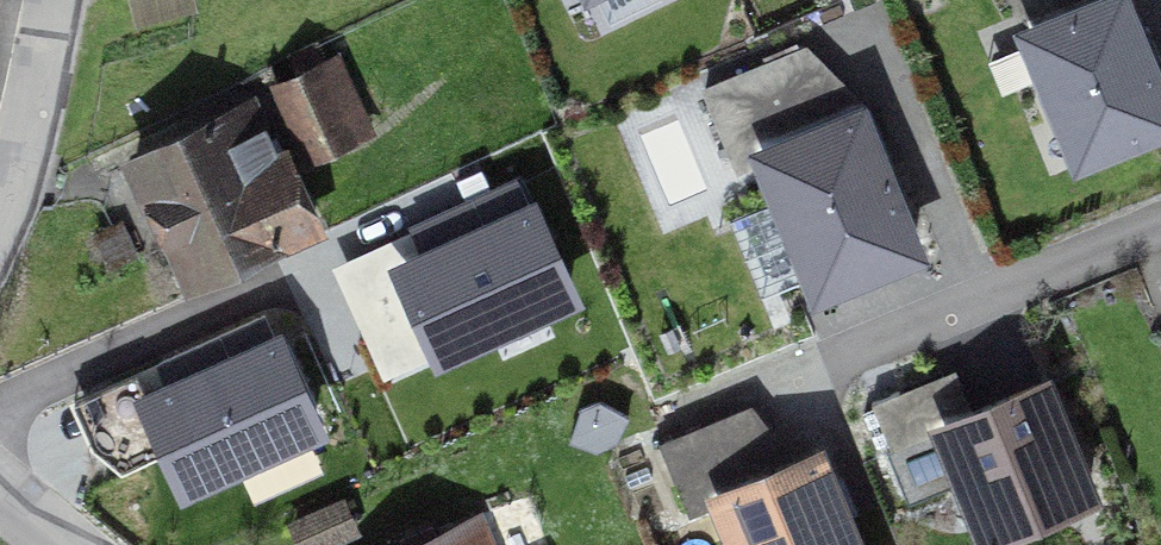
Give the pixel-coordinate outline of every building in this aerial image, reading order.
[(134,23),(184,9),(182,0),(128,0),(134,23)] [(1160,143),(1160,82),(1129,0),(1125,0),(1024,40),(1078,175),(1160,143)] [(307,158),(350,137),(320,72),(276,93),(307,158)] [(274,165),(250,113),(131,167),(150,208),(161,203),(196,280),(309,228),(279,162),(274,165)] [(819,300),(914,263),(859,124),(765,161),(819,300)] [(425,234),(378,256),(421,352),(565,289),(518,191),(425,234)] [(182,376),(167,383),(213,484),(346,423),(300,322),(182,376)] [(1046,387),(933,431),(978,544),(999,544),(1094,508),(1046,387)] [(819,462),(715,503),(732,544),(852,544),(819,462)] [(475,527),(433,544),(483,544),(475,527)]
